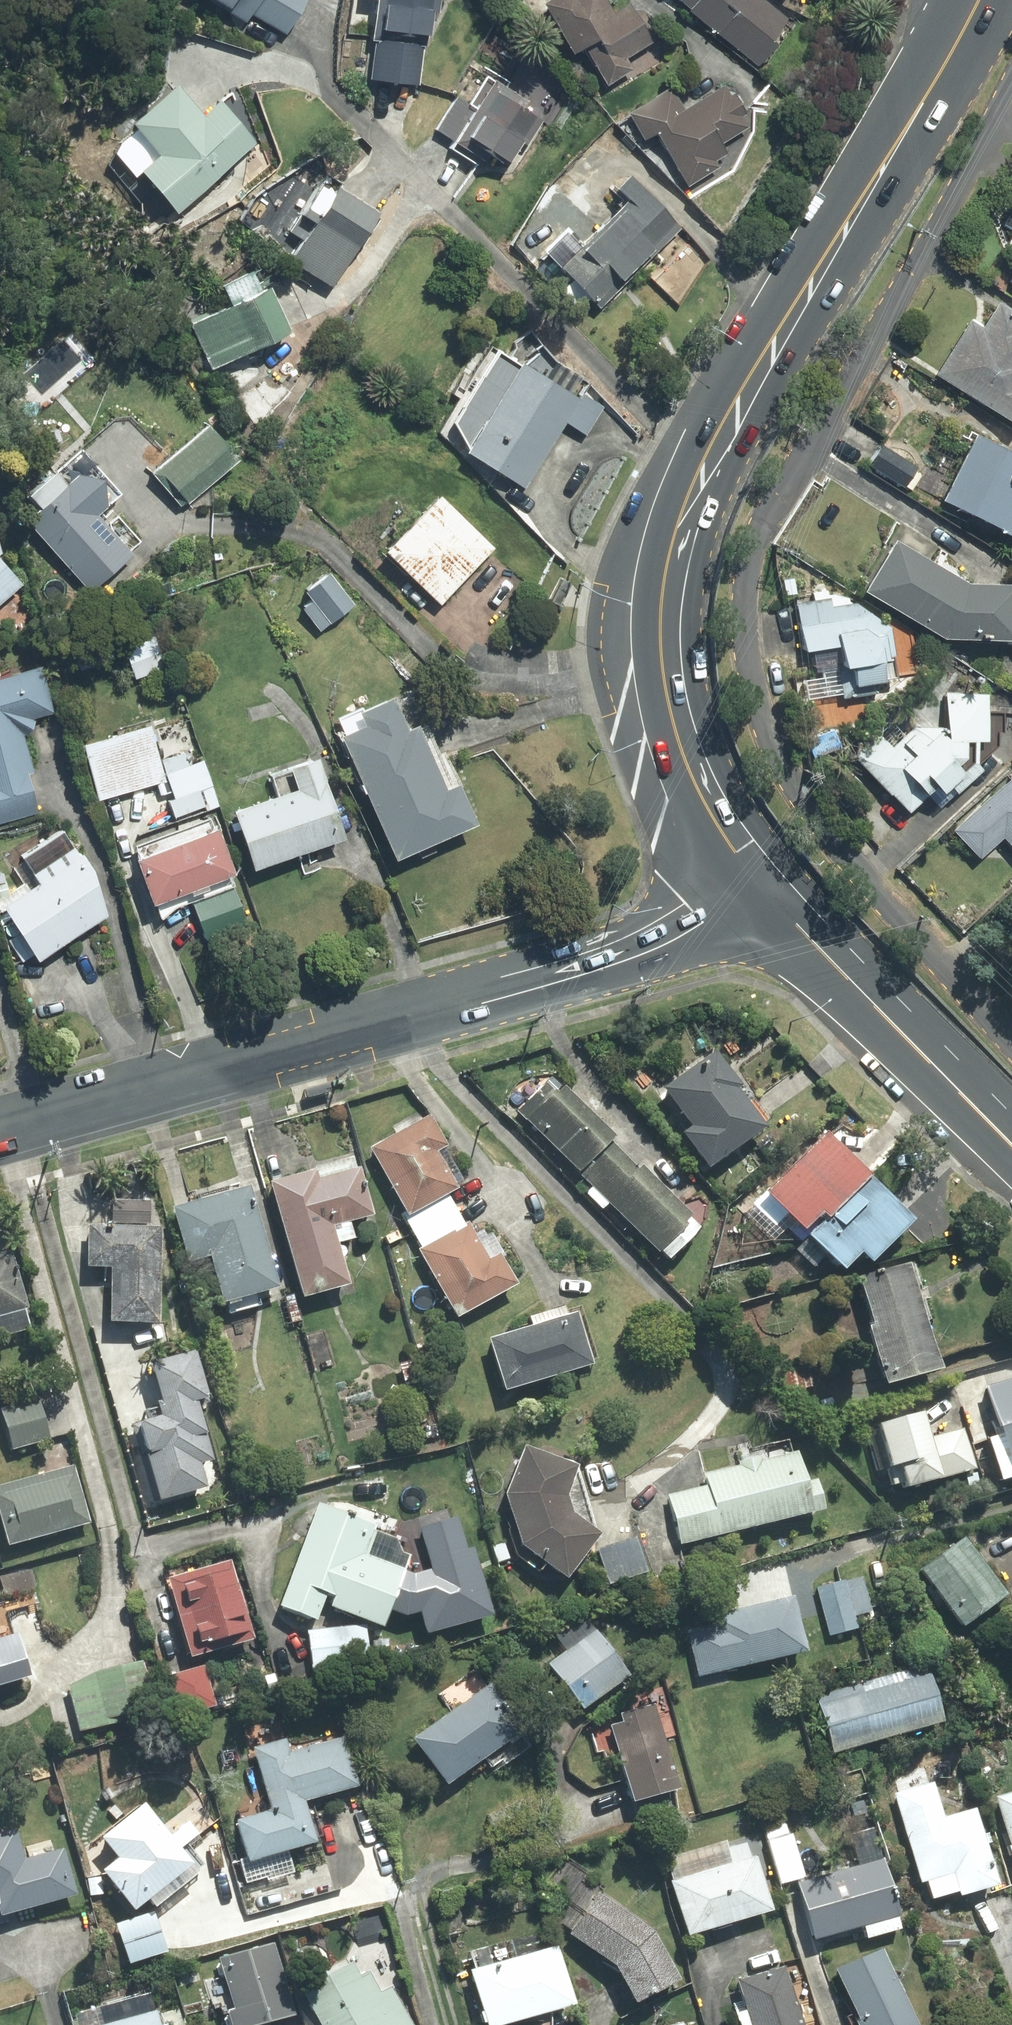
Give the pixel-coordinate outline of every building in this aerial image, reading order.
[(289,34),(309,0),(231,0),(289,34)] [(374,76),(424,82),(434,0),(384,0),(374,76)] [(578,46),(588,40),(609,78),(634,65),(628,54),(652,41),(630,3),(616,11),(610,0),(552,0),(578,46)] [(758,55),(788,17),(767,0),(688,0),(758,55)] [(535,104),(493,79),(451,147),(478,165),(487,151),(501,160),(535,104)] [(674,93),(639,114),(650,133),(662,126),(693,177),(719,162),(716,156),(728,149),(722,139),(750,122),(727,85),(684,110),(674,93)] [(173,209),(250,143),(219,107),(208,116),(185,90),(147,123),(170,150),(142,174),(173,209)] [(380,211),(340,186),(297,255),(337,280),(380,211)] [(678,220),(644,187),(568,265),(602,297),(678,220)] [(257,267),(228,280),(236,298),(265,285),(257,267)] [(294,327),(274,283),(196,318),(216,362),(294,327)] [(1011,414),(1011,310),(989,295),(942,369),(1011,414)] [(580,399),(522,364),(469,448),(527,484),(580,399)] [(236,456),(211,426),(158,472),(183,501),(236,456)] [(978,430),(948,497),(1011,526),(1011,445),(978,430)] [(86,474),(37,515),(93,583),(131,553),(97,511),(108,502),(86,474)] [(495,547),(444,496),(392,548),(443,599),(495,547)] [(25,580),(4,548),(0,532),(0,601),(25,580)] [(953,590),(887,549),(858,594),(930,639),(996,641),(998,592),(953,590)] [(353,599),(333,575),(311,592),(314,597),(303,606),(319,626),(353,599)] [(572,582),(565,579),(555,602),(560,607),(572,582)] [(848,609),(798,617),(803,652),(829,648),(836,689),(887,681),(880,634),(848,609)] [(0,679),(0,816),(34,807),(12,718),(53,708),(43,669),(0,679)] [(375,724),(353,733),(405,848),(476,817),(460,781),(448,787),(420,724),(412,728),(397,695),(368,708),(375,724)] [(876,741),(854,760),(895,807),(955,756),(924,719),(885,751),(876,741)] [(150,727),(86,745),(111,832),(150,821),(139,784),(164,777),(150,727)] [(308,786),(235,812),(253,863),(346,831),(320,760),(301,767),(308,786)] [(953,825),(984,855),(1007,833),(1011,838),(1011,771),(953,825)] [(198,778),(163,790),(173,817),(208,805),(198,778)] [(223,826),(144,854),(160,900),(239,872),(223,826)] [(84,855),(11,903),(43,950),(105,909),(95,872),(84,855)] [(238,890),(195,905),(207,938),(250,922),(238,890)] [(689,1129),(711,1160),(761,1125),(734,1087),(738,1084),(719,1057),(673,1089),(697,1123),(689,1129)] [(555,1080),(522,1113),(581,1171),(614,1138),(555,1080)] [(329,1082),(305,1088),(307,1097),(332,1090),(329,1082)] [(432,1118),(375,1149),(410,1211),(457,1185),(437,1149),(447,1144),(432,1118)] [(872,1176),(832,1135),(773,1193),(804,1225),(824,1205),(833,1214),(872,1176)] [(619,1144),(588,1176),(664,1250),(695,1218),(619,1144)] [(316,1173),(278,1184),(309,1291),(348,1280),(332,1223),(372,1211),(361,1172),(319,1184),(316,1173)] [(912,1217),(872,1177),(813,1234),(845,1266),(865,1247),(873,1255),(912,1217)] [(249,1190),(178,1211),(192,1256),(215,1249),(229,1298),(276,1284),(249,1190)] [(153,1201),(115,1200),(114,1222),(153,1223),(153,1201)] [(469,1224),(423,1249),(459,1312),(516,1280),(502,1256),(491,1263),(469,1224)] [(162,1228),(94,1226),(93,1263),(118,1263),(116,1318),(159,1319),(162,1228)] [(0,1257),(0,1314),(29,1306),(14,1253),(0,1257)] [(909,1268),(862,1282),(876,1328),(869,1330),(885,1382),(938,1366),(909,1268)] [(576,1319),(491,1344),(504,1386),(589,1361),(576,1319)] [(195,1356),(157,1366),(170,1416),(146,1422),(164,1494),(207,1483),(200,1457),(212,1454),(197,1396),(205,1394),(195,1356)] [(989,1386),(1011,1457),(1011,1379),(989,1386)] [(41,1402),(1,1413),(10,1447),(50,1436),(41,1402)] [(926,1414),(878,1427),(896,1489),(977,1467),(967,1429),(933,1439),(926,1414)] [(577,1465),(528,1448),(513,1495),(526,1542),(570,1574),(601,1532),(572,1511),(567,1493),(577,1465)] [(707,1489),(669,1498),(679,1539),(811,1507),(799,1458),(705,1481),(707,1489)] [(0,1493),(0,1517),(7,1541),(88,1518),(75,1472),(0,1493)] [(411,1539),(321,1508),(284,1611),(312,1620),(318,1603),(380,1625),(411,1539)] [(967,1536),(922,1567),(965,1627),(1009,1596),(967,1536)] [(638,1539),(604,1550),(614,1581),(647,1570),(638,1539)] [(233,1559),(171,1577),(193,1653),(255,1635),(233,1559)] [(850,1582),(818,1591),(830,1632),(862,1623),(850,1582)] [(727,1620),(692,1629),(702,1673),(806,1648),(794,1598),(725,1615),(727,1620)] [(361,1628),(308,1636),(313,1667),(366,1659),(361,1628)] [(599,1638),(552,1673),(576,1705),(623,1671),(599,1638)] [(31,1673),(23,1645),(0,1651),(0,1681),(31,1673)] [(205,1668),(174,1677),(185,1714),(216,1705),(205,1668)] [(145,1670),(69,1689),(80,1733),(156,1714),(145,1670)] [(927,1675),(819,1706),(831,1748),(939,1716),(927,1675)] [(493,1685),(420,1739),(451,1781),(524,1727),(493,1685)] [(660,1719),(618,1731),(637,1797),(679,1785),(660,1719)] [(243,1820),(252,1854),(314,1837),(303,1798),(357,1783),(344,1739),(290,1754),(287,1743),(253,1752),(270,1813),(243,1820)] [(961,1889),(963,1895),(1004,1882),(979,1805),(947,1815),(934,1776),(893,1789),(922,1881),(930,1879),(936,1897),(961,1889)] [(999,1795),(1011,1845),(1011,1791),(999,1795)] [(191,1862),(148,1809),(109,1841),(122,1857),(110,1867),(140,1903),(191,1862)] [(0,1839),(0,1889),(5,1906),(34,1898),(16,1835),(0,1839)] [(793,1836),(770,1842),(782,1883),(805,1877),(793,1836)] [(755,1859),(677,1882),(691,1930),(770,1907),(755,1859)] [(887,1869),(800,1893),(813,1936),(899,1912),(887,1869)] [(576,1933),(622,1965),(640,1998),(680,1977),(656,1932),(603,1895),(576,1933)] [(155,1916),(120,1927),(130,1959),(166,1948),(155,1916)] [(274,1946),(227,1960),(241,2007),(233,2010),(238,2024),(253,2024),(294,2013),(274,1946)] [(556,1950),(473,1974),(488,2024),(571,1999),(556,1950)] [(883,1951),(841,1970),(867,2024),(917,2024),(883,1951)] [(307,1991),(326,2024),(413,2024),(393,1990),(382,1996),(370,1975),(362,1979),(355,1965),(307,1991)] [(786,1969),(744,1982),(757,2024),(804,2024),(786,1969)] [(115,2024),(162,2024),(158,2013),(115,2024)]
